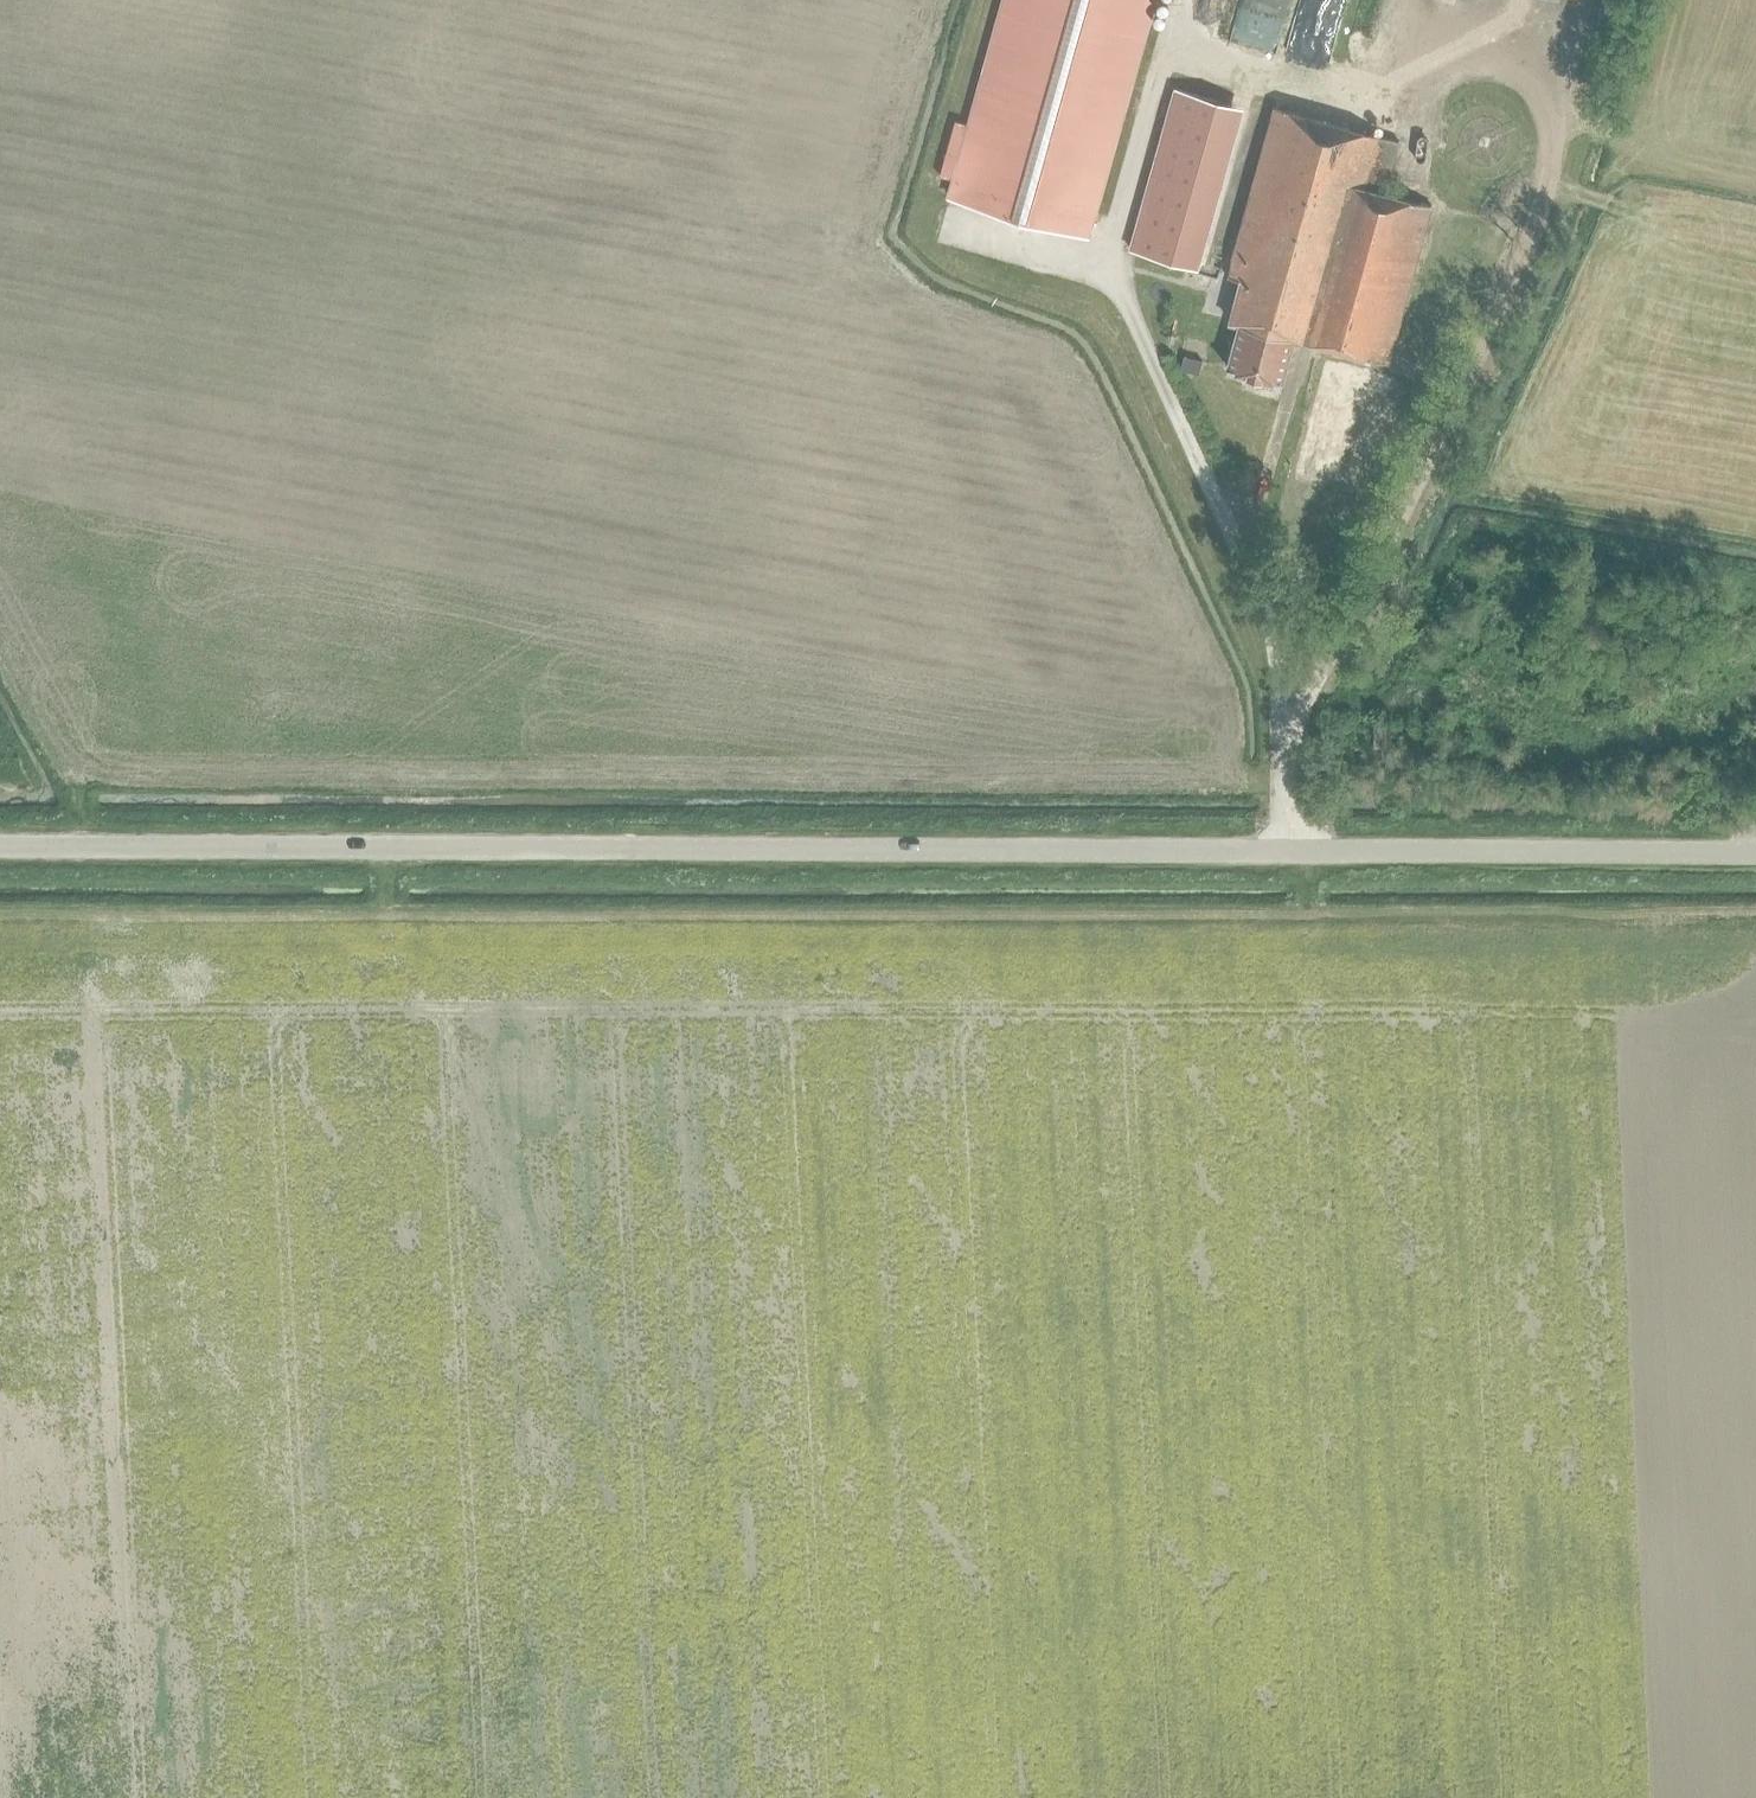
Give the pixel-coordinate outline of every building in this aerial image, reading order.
[(950,197),(1088,237),(1154,0),(1005,0),(950,197)] [(1292,49),(1336,61),(1352,0),(1305,0),(1292,49)] [(1130,248),(1185,264),(1229,105),(1175,90),(1130,248)] [(1399,141),(1273,106),(1226,276),(1239,280),(1227,321),(1240,325),(1228,368),(1279,382),(1291,338),(1386,364),(1430,206),(1384,193),(1399,141)] [(1373,725),(1374,745),(1387,745),(1386,725),(1373,725)]
